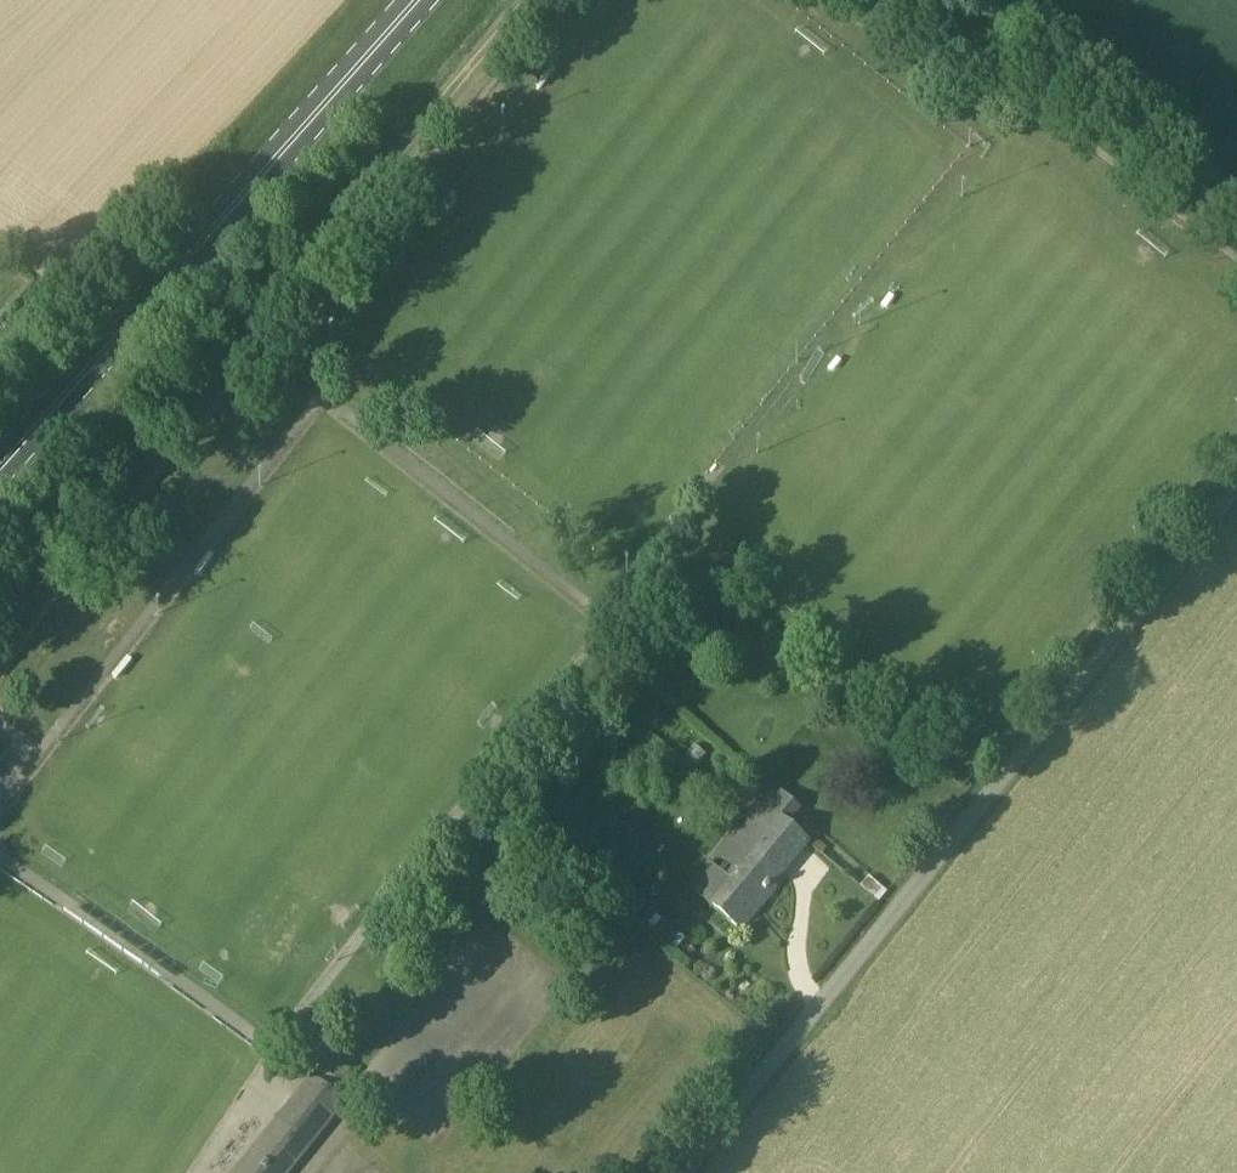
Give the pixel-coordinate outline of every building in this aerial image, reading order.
[(765,806),(721,858),(734,869),(727,877),(715,866),(694,891),(737,927),(808,842),(765,806)] [(311,1077),(305,1084),(233,1172),(290,1172),(345,1104),(311,1077)]
